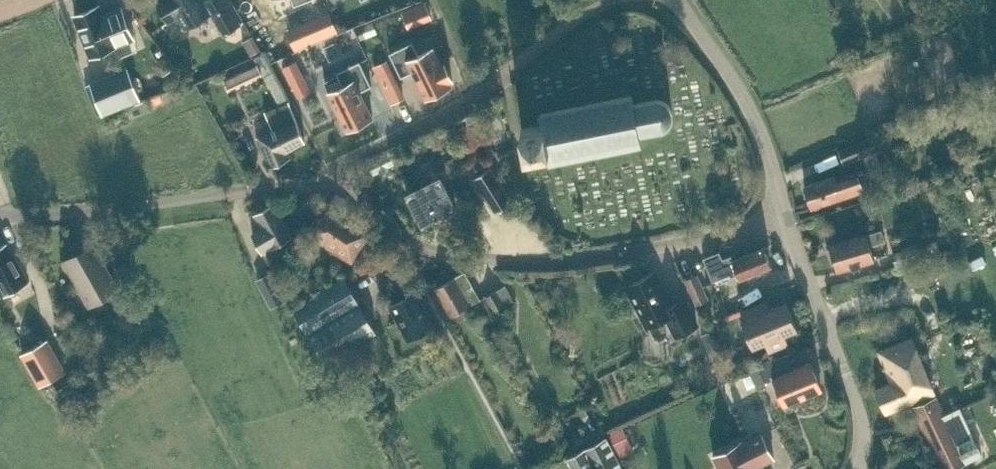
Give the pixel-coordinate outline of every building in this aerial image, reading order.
[(226,0),(161,0),(157,2),(168,21),(177,16),(184,28),(211,12),(223,33),(240,23),(226,0)] [(424,2),(402,10),(409,27),(431,18),(424,2)] [(134,39),(122,7),(102,15),(98,6),(75,15),(92,55),(134,39)] [(297,32),(290,35),(296,48),(336,31),(329,13),(295,27),(297,32)] [(252,35),(242,41),(251,55),(260,49),(252,35)] [(413,42),(390,53),(401,77),(413,71),(426,99),(451,86),(449,82),(452,80),(444,64),(441,65),(433,47),(419,54),(413,42)] [(264,53),(255,58),(279,105),(289,101),(281,86),(264,53)] [(296,61),(284,67),(295,89),(307,83),(296,61)] [(329,91),(328,92),(347,130),(373,118),(360,91),(371,85),(360,61),(337,72),(338,75),(343,85),(329,91)] [(224,79),(228,88),(261,72),(257,64),(224,79)] [(129,75),(93,89),(102,113),(139,99),(129,75)] [(657,99),(634,103),(632,95),(540,113),(542,125),(521,129),(526,153),(548,149),(550,160),(641,141),(640,133),(663,129),(666,127),(668,126),(669,124),(671,122),(672,119),(672,117),(672,114),(672,111),(671,109),(670,106),(669,104),(667,102),(665,101),(663,100),(660,99),(657,99)] [(305,141),(291,106),(289,101),(279,105),(264,111),(273,131),(257,137),(270,167),(290,157),(287,151),(305,141)] [(839,150),(843,161),(844,164),(876,150),(871,137),(839,150)] [(474,141),(442,155),(447,167),(479,153),(474,141)] [(496,213),(513,202),(491,168),(474,179),(496,213)] [(812,208),(869,188),(864,175),(838,184),(835,175),(805,186),(812,208)] [(456,208),(440,177),(420,187),(407,194),(423,224),(456,208)] [(351,261),(369,232),(324,202),(306,231),(351,261)] [(294,241),(291,236),(274,204),(255,214),(263,229),(253,234),(263,252),(265,250),(276,269),(294,241)] [(869,244),(885,240),(881,229),(830,245),(838,270),(874,259),(869,244)] [(896,266),(919,258),(935,253),(931,241),(915,246),(892,254),(896,266)] [(28,281),(7,243),(0,247),(0,286),(5,294),(28,281)] [(89,306),(119,289),(94,244),(63,262),(89,306)] [(712,280),(737,271),(740,279),(771,266),(763,248),(733,260),(732,255),(722,259),(719,251),(704,258),(712,280)] [(450,315),(480,298),(464,271),(435,288),(450,315)] [(655,271),(628,285),(648,325),(667,316),(676,335),(698,325),(684,298),(671,304),(655,271)] [(271,272),(257,280),(271,307),(285,299),(271,272)] [(696,302),(708,297),(697,274),(685,280),(696,302)] [(359,304),(349,285),(344,276),(293,306),(308,334),(359,304)] [(506,308),(515,303),(505,286),(486,296),(494,310),(504,304),(506,308)] [(408,339),(434,325),(416,291),(389,305),(408,339)] [(742,319),(741,319),(753,349),(754,348),(754,347),(766,342),(770,352),(771,351),(771,350),(786,344),(786,345),(787,344),(783,335),(795,330),(796,331),(797,331),(785,301),(784,302),(784,303),(770,309),(766,300),(765,300),(765,301),(744,310),(743,309),(742,309),(746,319),(743,320),(742,319)] [(375,332),(361,307),(359,304),(308,334),(323,360),(375,332)] [(701,334),(711,355),(718,352),(708,331),(701,334)] [(937,397),(937,395),(933,397),(931,393),(935,391),(912,337),(879,351),(892,383),(876,389),(885,411),(914,399),(916,403),(912,405),(942,468),(951,468),(981,455),(959,408),(945,414),(937,397)] [(71,383),(47,341),(23,354),(40,386),(51,380),(57,391),(71,383)] [(788,354),(751,370),(759,391),(767,387),(766,383),(774,380),(784,405),(792,402),(793,404),(803,400),(803,398),(821,390),(810,362),(794,369),(788,354)] [(581,448),(606,435),(600,422),(594,424),(585,407),(580,410),(589,427),(574,435),(581,448)] [(623,428),(610,434),(614,441),(626,436),(623,428)] [(713,455),(720,468),(760,468),(758,465),(777,456),(765,432),(746,442),(745,439),(713,455)] [(606,437),(568,457),(574,468),(622,468),(606,437)]
